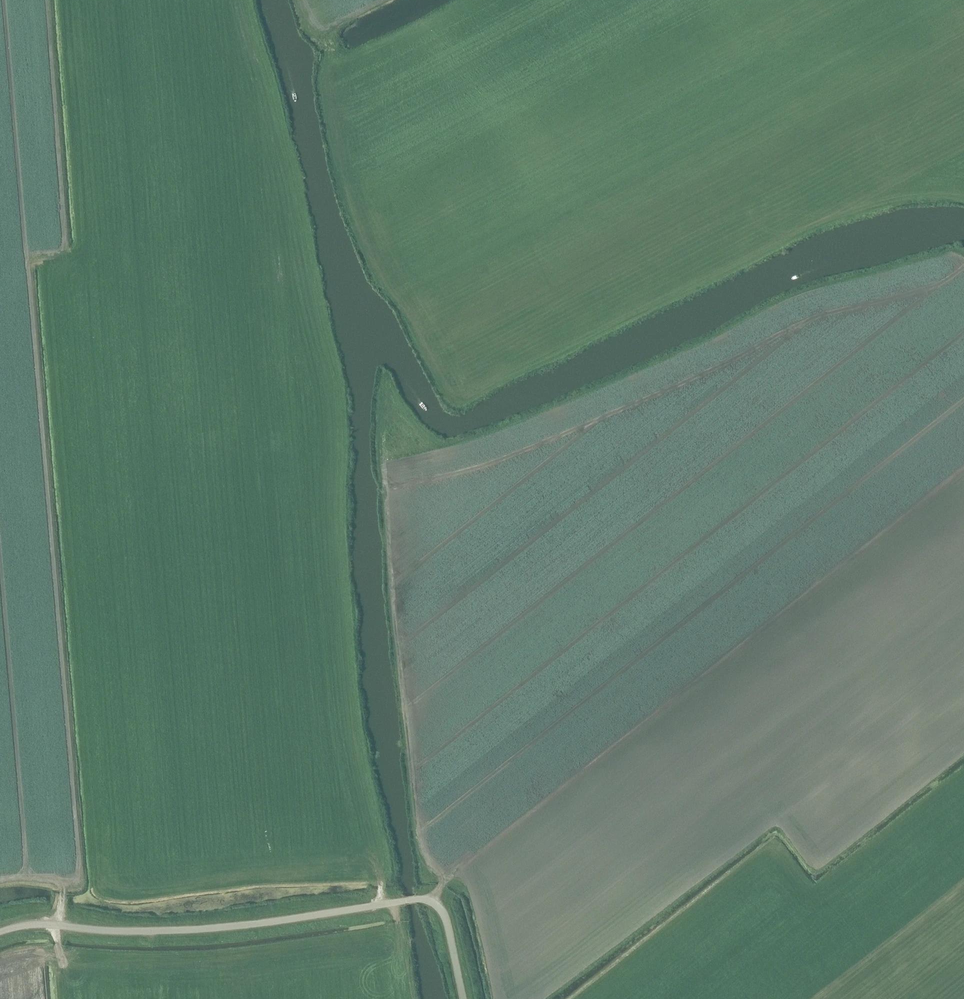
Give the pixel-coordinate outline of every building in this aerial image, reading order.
[(425,838),(430,849),(445,841),(439,831),(425,838)]
